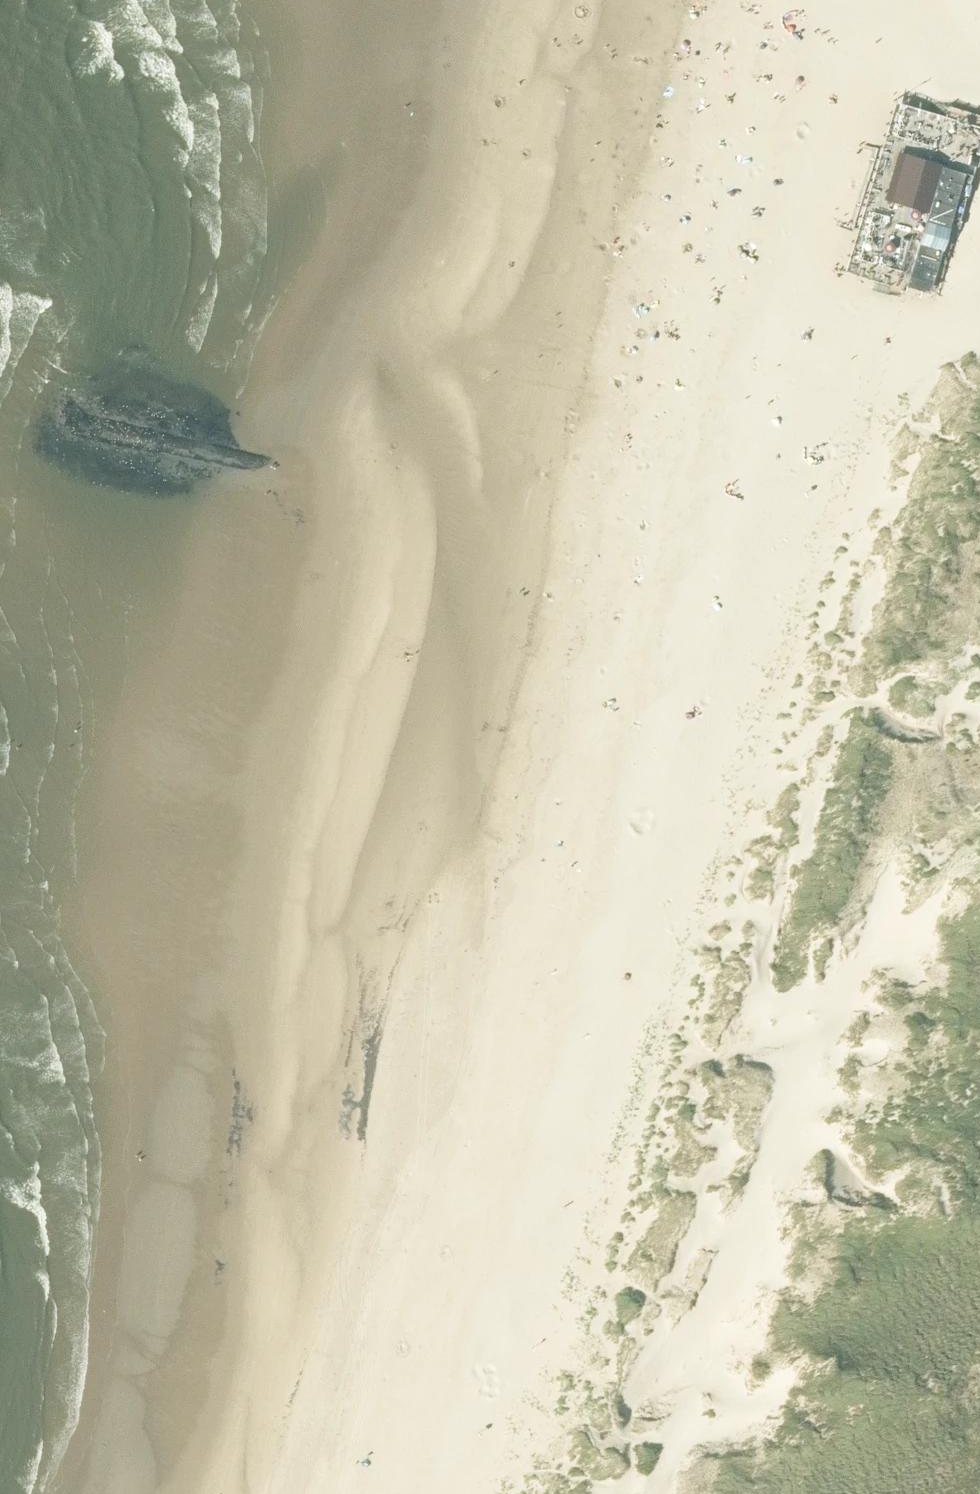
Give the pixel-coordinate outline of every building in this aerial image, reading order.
[(908,270),(979,293),(979,114),(959,108),(908,270)]
